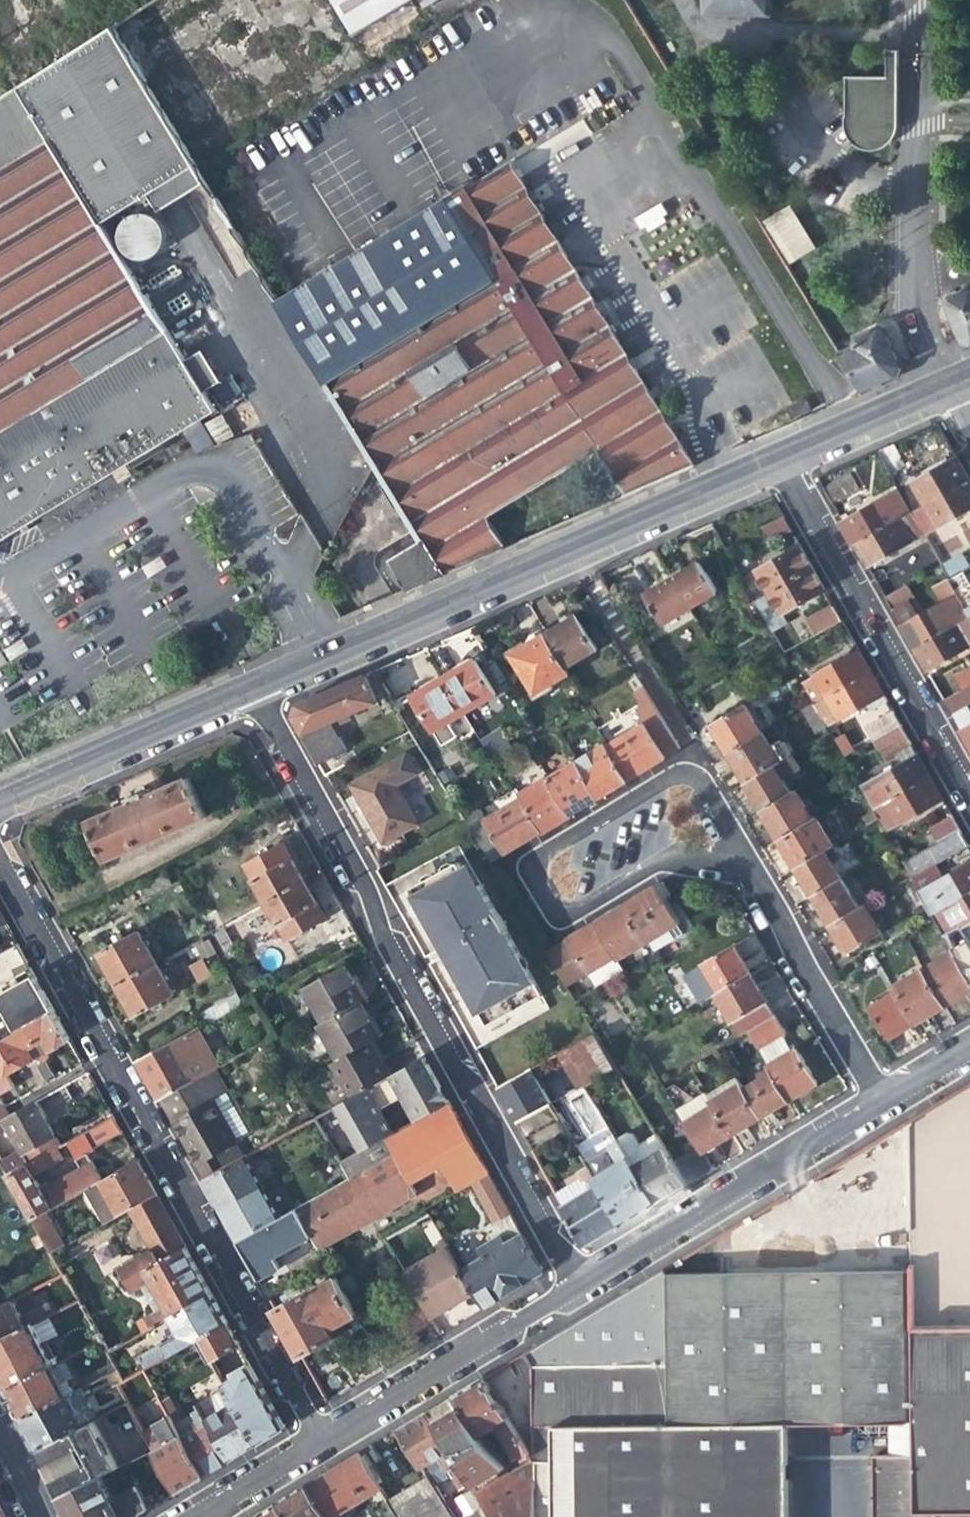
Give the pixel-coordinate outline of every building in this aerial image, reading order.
[(351,34),(406,0),(330,0),(351,34)] [(708,19),(772,20),(773,0),(708,0),(708,19)] [(192,165),(108,27),(0,96),(0,539),(216,409),(101,221),(192,165)] [(899,125),(899,47),(888,47),(888,76),(846,75),(846,113),(846,128),(850,139),(861,146),(871,150),(886,147),(894,139),(899,125)] [(576,121),(505,161),(517,178),(585,138),(576,121)] [(517,178),(505,161),(468,183),(274,298),(374,460),(415,527),(423,541),(392,560),(412,589),(509,546),(490,514),(598,447),(627,494),(696,465),(574,270),(537,210),(523,187),(517,178)] [(761,221),(787,265),(815,248),(789,204),(761,221)] [(134,214),(126,218),(125,219),(121,225),(119,230),(118,235),(119,243),(120,246),(122,249),(125,253),(128,255),(135,258),(138,259),(144,259),(147,258),(154,255),(160,250),(162,247),(164,242),(164,238),(164,232),(162,225),(159,221),(153,216),(148,214),(143,212),(134,214)] [(954,225),(954,239),(962,239),(962,225),(954,225)] [(969,345),(969,292),(950,300),(949,308),(964,345),(969,346),(969,345)] [(844,355),(866,390),(903,375),(905,371),(889,333),(881,330),(862,338),(858,349),(844,355)] [(204,421),(213,443),(231,436),(222,414),(204,421)] [(907,472),(894,444),(880,450),(893,479),(907,472)] [(956,459),(899,491),(911,513),(968,481),(961,467),(956,459)] [(850,475),(823,489),(832,504),(859,489),(850,475)] [(968,481),(911,513),(924,535),(969,509),(969,483),(968,481)] [(898,491),(888,497),(900,519),(911,513),(899,491),(898,491)] [(888,497),(842,523),(848,533),(855,545),(898,520),(900,519),(888,497)] [(900,519),(898,520),(911,542),(924,535),(911,513),(900,519)] [(770,543),(790,532),(782,517),(759,530),(767,542),(770,543)] [(867,567),(911,542),(898,520),(855,545),(861,556),(867,567)] [(375,565),(394,596),(402,593),(412,589),(392,560),(423,541),(415,527),(381,549),(378,553),(375,558),(375,565)] [(744,578),(756,600),(810,568),(804,558),(798,547),(744,578)] [(941,565),(948,579),(949,580),(969,568),(961,554),(941,565)] [(689,570),(674,578),(691,607),(718,591),(702,562),(689,570)] [(816,577),(810,568),(756,600),(768,621),(823,590),(816,577)] [(663,624),(691,607),(674,578),(663,585),(654,590),(646,595),(663,624)] [(914,651),(969,618),(958,596),(952,586),(949,580),(948,579),(935,586),(945,604),(902,628),(907,638),(914,651)] [(906,585),(884,597),(892,611),(914,598),(906,585)] [(958,596),(969,618),(969,589),(958,596)] [(825,630),(841,622),(832,607),(816,616),(825,630)] [(565,622),(546,634),(565,668),(597,649),(576,615),(565,622)] [(914,651),(919,658),(926,671),(969,646),(969,618),(914,651)] [(568,674),(565,668),(546,634),(529,644),(511,656),(534,694),(568,674)] [(803,682),(814,703),(815,705),(870,674),(863,662),(857,652),(803,682)] [(459,668),(443,678),(464,714),(495,696),(474,659),(459,668)] [(960,691),(969,686),(969,669),(953,679),(960,691)] [(293,716),(319,764),(348,750),(333,722),(378,704),(367,674),(336,687),(297,704),(293,716)] [(827,726),(865,704),(882,695),(878,688),(870,674),(815,705),(827,726)] [(448,723),(464,714),(443,678),(428,686),(412,696),(442,748),(457,738),(448,723)] [(960,691),(943,701),(951,715),(969,705),(969,686),(960,691)] [(886,702),(882,695),(865,704),(870,713),(886,702)] [(816,732),(827,726),(815,705),(814,703),(804,709),(816,732)] [(720,739),(729,754),(761,735),(745,706),(712,725),(720,739)] [(866,727),(874,740),(899,726),(891,712),(866,727)] [(645,724),(607,746),(628,781),(651,767),(666,758),(645,724)] [(910,746),(899,726),(874,740),(885,760),(910,746)] [(961,733),(966,742),(969,749),(969,727),(961,733)] [(764,733),(761,735),(729,754),(736,767),(745,782),(774,766),(781,762),(792,756),(784,742),(773,749),(764,733)] [(846,733),(834,736),(840,756),(852,752),(846,733)] [(606,743),(576,761),(598,798),(614,789),(628,781),(607,746),(606,743)] [(916,756),(872,780),(885,803),(929,778),(920,764),(916,756)] [(367,807),(386,841),(418,822),(409,803),(397,784),(409,776),(399,758),(353,783),(367,807)] [(576,761),(548,778),(570,815),(586,806),(598,798),(576,761)] [(791,794),(774,766),(745,782),(753,795),(762,810),(791,794)] [(147,796),(145,792),(138,795),(131,798),(133,802),(91,821),(108,860),(207,816),(190,777),(147,796)] [(519,795),(521,798),(541,832),(558,822),(570,815),(548,778),(519,795)] [(934,787),(929,778),(885,803),(874,809),(879,819),(886,831),(941,800),(934,787)] [(861,787),(874,809),(885,803),(872,780),(861,787)] [(795,791),(791,794),(762,810),(769,822),(779,839),(811,820),(795,791)] [(466,821),(490,862),(529,839),(541,832),(521,798),(485,820),(479,810),(464,818),(466,821)] [(816,817),(811,820),(779,839),(787,852),(796,867),(831,847),(833,845),(816,817)] [(930,829),(937,842),(958,831),(951,817),(930,829)] [(967,846),(958,831),(937,842),(921,852),(904,862),(912,876),(967,846)] [(246,863),(267,902),(304,881),(295,865),(282,843),(246,863)] [(837,858),(831,847),(796,867),(805,883),(813,896),(841,879),(831,862),(837,858)] [(944,907),(969,893),(969,863),(932,885),(944,907)] [(482,886),(471,866),(462,872),(459,864),(412,890),(428,920),(440,941),(444,948),(450,959),(486,1025),(542,994),(482,886)] [(859,909),(841,879),(813,896),(818,905),(831,926),(859,909)] [(313,897),(304,881),(267,902),(288,940),(325,919),(313,897)] [(662,900),(669,895),(662,882),(654,886),(662,900)] [(921,892),(933,913),(944,907),(932,885),(921,892)] [(662,900),(654,886),(642,894),(623,905),(645,942),(648,940),(676,924),(662,900)] [(944,907),(933,913),(935,918),(947,938),(954,952),(969,980),(969,943),(968,940),(969,939),(969,893),(944,907)] [(203,909),(213,928),(224,923),(213,903),(203,909)] [(616,958),(645,942),(623,905),(613,911),(593,922),(615,960),(616,958)] [(866,905),(859,909),(831,926),(838,938),(847,953),(882,933),(866,905)] [(189,918),(199,935),(208,931),(198,913),(189,918)] [(621,966),(616,958),(615,960),(593,922),(569,936),(544,951),(564,986),(586,973),(591,983),(621,966)] [(682,933),(676,924),(648,940),(653,950),(682,933)] [(216,932),(226,950),(235,945),(225,928),(216,932)] [(106,962),(118,984),(155,963),(138,932),(101,953),(106,962)] [(941,942),(949,956),(954,952),(947,938),(941,942)] [(201,945),(204,951),(212,947),(209,941),(201,945)] [(702,963),(719,990),(748,972),(742,962),(731,946),(702,963)] [(923,970),(944,1006),(960,996),(969,990),(969,980),(954,952),(949,956),(923,970)] [(189,965),(197,981),(209,975),(201,959),(189,965)] [(173,995),(155,963),(118,984),(124,995),(136,1016),(173,995)] [(305,987),(324,1022),(360,1002),(351,986),(355,983),(353,980),(345,965),(305,987)] [(893,987),(896,992),(914,1023),(930,1014),(944,1006),(923,970),(923,969),(893,987)] [(739,1036),(746,1031),(754,1027),(774,1015),(762,995),(749,975),(748,972),(719,990),(714,993),(739,1036)] [(15,1032),(27,1026),(54,1011),(40,986),(35,976),(0,995),(0,1005),(15,1032)] [(903,1030),(914,1023),(896,992),(871,1007),(889,1039),(903,1030)] [(212,1022),(217,1019),(241,1006),(234,994),(205,1009),(212,1022)] [(319,1024),(338,1058),(369,1041),(374,1038),(366,1024),(370,1023),(364,1010),(360,1002),(324,1022),(319,1024)] [(62,1043),(69,1039),(54,1011),(27,1026),(36,1043),(46,1038),(52,1049),(62,1043)] [(784,1032),(774,1015),(754,1027),(746,1031),(770,1071),(788,1100),(804,1091),(817,1084),(795,1049),(792,1051),(782,1033),(784,1032)] [(41,1061),(45,1059),(42,1054),(36,1043),(27,1026),(15,1032),(1,1040),(17,1068),(29,1061),(35,1058),(29,1047),(33,1045),(41,1061)] [(176,1039),(138,1060),(148,1077),(160,1100),(215,1070),(221,1067),(200,1028),(176,1042),(176,1039)] [(579,1086),(614,1066),(593,1032),(559,1051),(579,1086)] [(17,1068),(1,1040),(0,1041),(0,1078),(10,1072),(17,1068)] [(330,1063),(350,1100),(389,1078),(379,1060),(369,1041),(338,1058),(330,1063)] [(350,1100),(315,1119),(321,1129),(327,1139),(330,1146),(332,1149),(443,1091),(432,1071),(425,1059),(389,1078),(350,1100)] [(531,1067),(497,1086),(500,1092),(516,1121),(551,1101),(531,1067)] [(227,1092),(215,1070),(160,1100),(172,1122),(227,1092)] [(770,1071),(743,1087),(761,1117),(777,1107),(788,1100),(770,1071)] [(734,1076),(707,1092),(711,1099),(739,1083),(734,1076)] [(747,1124),(761,1117),(743,1087),(740,1082),(739,1083),(711,1099),(710,1100),(712,1104),(731,1134),(747,1124)] [(720,1141),(731,1134),(712,1104),(710,1100),(711,1099),(707,1092),(706,1090),(676,1109),(699,1146),(702,1151),(720,1141)] [(449,1101),(443,1091),(332,1149),(338,1161),(449,1101)] [(227,1092),(172,1122),(182,1139),(237,1109),(227,1092)] [(0,1149),(0,1163),(1,1165),(7,1173),(58,1147),(61,1145),(50,1125),(37,1101),(2,1120),(19,1151),(5,1158),(0,1149)] [(461,1123),(449,1101),(338,1161),(346,1177),(391,1152),(396,1160),(461,1123)] [(516,1121),(524,1134),(559,1115),(551,1101),(516,1121)] [(249,1131),(237,1109),(182,1139),(190,1154),(204,1179),(243,1159),(235,1145),(237,1143),(235,1139),(249,1131)] [(568,1131),(559,1115),(524,1134),(532,1150),(568,1131)] [(92,1148),(122,1133),(113,1118),(84,1133),(92,1147),(92,1148)] [(255,1165),(321,1129),(315,1119),(250,1155),(255,1165)] [(461,1123),(396,1160),(415,1191),(424,1207),(470,1182),(488,1172),(474,1146),(461,1123)] [(615,1136),(617,1139),(632,1163),(662,1144),(654,1131),(630,1146),(622,1132),(615,1136)] [(81,1152),(92,1147),(84,1133),(74,1138),(81,1152)] [(311,1148),(315,1155),(330,1146),(327,1139),(311,1148)] [(618,1163),(594,1178),(621,1225),(656,1203),(632,1163),(617,1139),(608,1144),(618,1163)] [(673,1161),(662,1144),(632,1163),(656,1203),(713,1168),(702,1151),(699,1146),(673,1161)] [(301,1171),(315,1195),(346,1177),(338,1161),(332,1149),(330,1146),(315,1155),(318,1162),(301,1171)] [(63,1157),(58,1147),(7,1173),(31,1219),(40,1214),(51,1208),(39,1189),(31,1175),(63,1157)] [(391,1152),(346,1177),(351,1186),(396,1160),(391,1152)] [(265,1182),(255,1165),(250,1155),(243,1159),(204,1179),(212,1193),(220,1207),(265,1182)] [(367,1218),(415,1191),(396,1160),(351,1186),(367,1218)] [(95,1164),(93,1161),(39,1189),(51,1208),(84,1190),(99,1182),(103,1180),(95,1164)] [(103,1180),(99,1182),(118,1216),(122,1214),(156,1196),(148,1180),(137,1161),(103,1180)] [(583,1179),(588,1181),(594,1178),(586,1164),(578,1169),(583,1179)] [(496,1187),(488,1172),(470,1182),(492,1220),(509,1211),(496,1187)] [(319,1246),(367,1218),(351,1186),(346,1177),(315,1195),(297,1206),(312,1233),(319,1246)] [(591,1187),(562,1204),(585,1246),(621,1225),(594,1178),(588,1181),(591,1187)] [(116,1217),(118,1216),(99,1182),(94,1185),(88,1188),(84,1190),(102,1224),(105,1222),(116,1217)] [(282,1214),(265,1182),(220,1207),(228,1223),(237,1239),(282,1214)] [(167,1216),(156,1196),(122,1214),(151,1266),(185,1248),(167,1216)] [(282,1214),(237,1239),(248,1258),(253,1267),(260,1281),(280,1270),(273,1256),(312,1233),(297,1206),(282,1214)] [(482,1256),(461,1269),(473,1291),(483,1307),(543,1271),(509,1211),(492,1220),(484,1224),(492,1238),(477,1247),(482,1256)] [(58,1247),(40,1214),(31,1219),(49,1252),(57,1248),(58,1247)] [(145,1269),(116,1217),(105,1222),(133,1275),(145,1269)] [(112,1286),(125,1279),(133,1275),(105,1222),(102,1224),(75,1238),(85,1257),(73,1263),(83,1281),(95,1276),(99,1284),(109,1279),(112,1286)] [(62,1255),(57,1248),(49,1252),(53,1260),(62,1255)] [(142,1331),(165,1319),(211,1295),(196,1268),(185,1248),(151,1266),(145,1269),(133,1275),(125,1279),(130,1290),(150,1280),(164,1306),(137,1320),(142,1331)] [(425,1307),(430,1316),(453,1303),(473,1291),(461,1269),(448,1248),(404,1273),(425,1307)] [(91,1297),(83,1281),(73,1263),(59,1271),(64,1282),(66,1281),(79,1303),(91,1297)] [(911,1329),(913,1271),(666,1272),(668,1364),(669,1425),(787,1424),(791,1424),(791,1416),(894,1415),(894,1423),(894,1453),(878,1453),(879,1516),(941,1516),(941,1510),(951,1510),(969,1509),(969,1327),(911,1329)] [(336,1277),(302,1296),(292,1301),(277,1311),(293,1340),(303,1358),(334,1339),(330,1332),(357,1316),(336,1277)] [(289,1293),(292,1301),(302,1296),(298,1288),(289,1293)] [(24,1294),(10,1301),(19,1317),(32,1310),(24,1294)] [(149,1362),(171,1351),(183,1345),(198,1337),(226,1323),(217,1306),(211,1295),(165,1319),(168,1324),(172,1321),(178,1333),(143,1351),(149,1362)] [(32,1310),(19,1317),(10,1301),(0,1306),(0,1339),(32,1322),(48,1314),(50,1312),(45,1303),(32,1310)] [(425,1307),(399,1322),(409,1339),(434,1323),(430,1316),(425,1307)] [(58,1332),(48,1314),(32,1322),(42,1341),(58,1332)] [(42,1341),(32,1322),(0,1339),(0,1376),(6,1388),(53,1363),(59,1360),(56,1355),(51,1358),(42,1341)] [(229,1328),(226,1323),(198,1337),(210,1358),(238,1344),(229,1328)] [(189,1356),(183,1345),(171,1351),(177,1362),(189,1356)] [(189,1356),(177,1362),(193,1391),(202,1406),(232,1460),(258,1444),(232,1399),(227,1401),(228,1403),(219,1408),(189,1356)] [(217,1371),(232,1399),(258,1444),(284,1428),(261,1385),(245,1357),(217,1371)] [(63,1358),(59,1360),(53,1363),(62,1379),(66,1376),(72,1373),(63,1358)] [(92,1380),(108,1371),(117,1366),(113,1360),(88,1373),(92,1380)] [(73,1390),(66,1376),(62,1379),(53,1363),(6,1388),(13,1401),(21,1418),(68,1392),(73,1390)] [(534,1516),(788,1516),(787,1424),(669,1425),(668,1364),(533,1367),(533,1463),(534,1516)] [(139,1380),(150,1398),(158,1393),(143,1365),(123,1376),(117,1379),(122,1389),(139,1380)] [(114,1381),(117,1379),(123,1376),(117,1366),(108,1371),(114,1381)] [(533,1458),(483,1378),(469,1386),(454,1395),(474,1426),(481,1438),(498,1428),(518,1460),(522,1457),(524,1462),(533,1458)] [(81,1386),(73,1390),(68,1392),(78,1410),(83,1407),(90,1404),(81,1386)] [(169,1395),(161,1398),(174,1421),(182,1437),(204,1476),(232,1460),(202,1406),(193,1391),(185,1396),(197,1418),(191,1420),(195,1427),(186,1431),(179,1418),(180,1417),(169,1395)] [(91,1421),(83,1407),(78,1410),(68,1392),(21,1418),(27,1429),(38,1450),(91,1421)] [(153,1448),(176,1493),(204,1476),(182,1437),(174,1421),(161,1398),(158,1393),(150,1398),(143,1402),(165,1443),(153,1448)] [(474,1426),(454,1395),(438,1405),(427,1411),(450,1450),(470,1483),(473,1488),(506,1467),(486,1446),(481,1438),(474,1426)] [(460,1489),(470,1483),(450,1450),(427,1411),(417,1418),(400,1428),(423,1467),(441,1456),(460,1489)] [(791,1416),(791,1424),(894,1423),(894,1415),(791,1416)] [(91,1421),(38,1450),(43,1461),(62,1497),(101,1476),(121,1467),(95,1420),(91,1421)] [(308,1483),(328,1516),(338,1516),(383,1490),(360,1452),(333,1469),(308,1483)] [(484,1506),(491,1516),(534,1516),(533,1463),(475,1492),(484,1506)] [(112,1499),(101,1476),(62,1497),(71,1515),(72,1516),(121,1516),(112,1499)] [(390,1501),(400,1516),(453,1516),(430,1478),(409,1490),(390,1501)] [(308,1483),(295,1491),(278,1501),(288,1516),(328,1516),(308,1483)] [(112,1499),(121,1516),(137,1516),(150,1509),(138,1487),(112,1499)] [(278,1501),(263,1511),(253,1516),(288,1516),(278,1501)] [(466,1516),(491,1516),(484,1506),(466,1516)]
